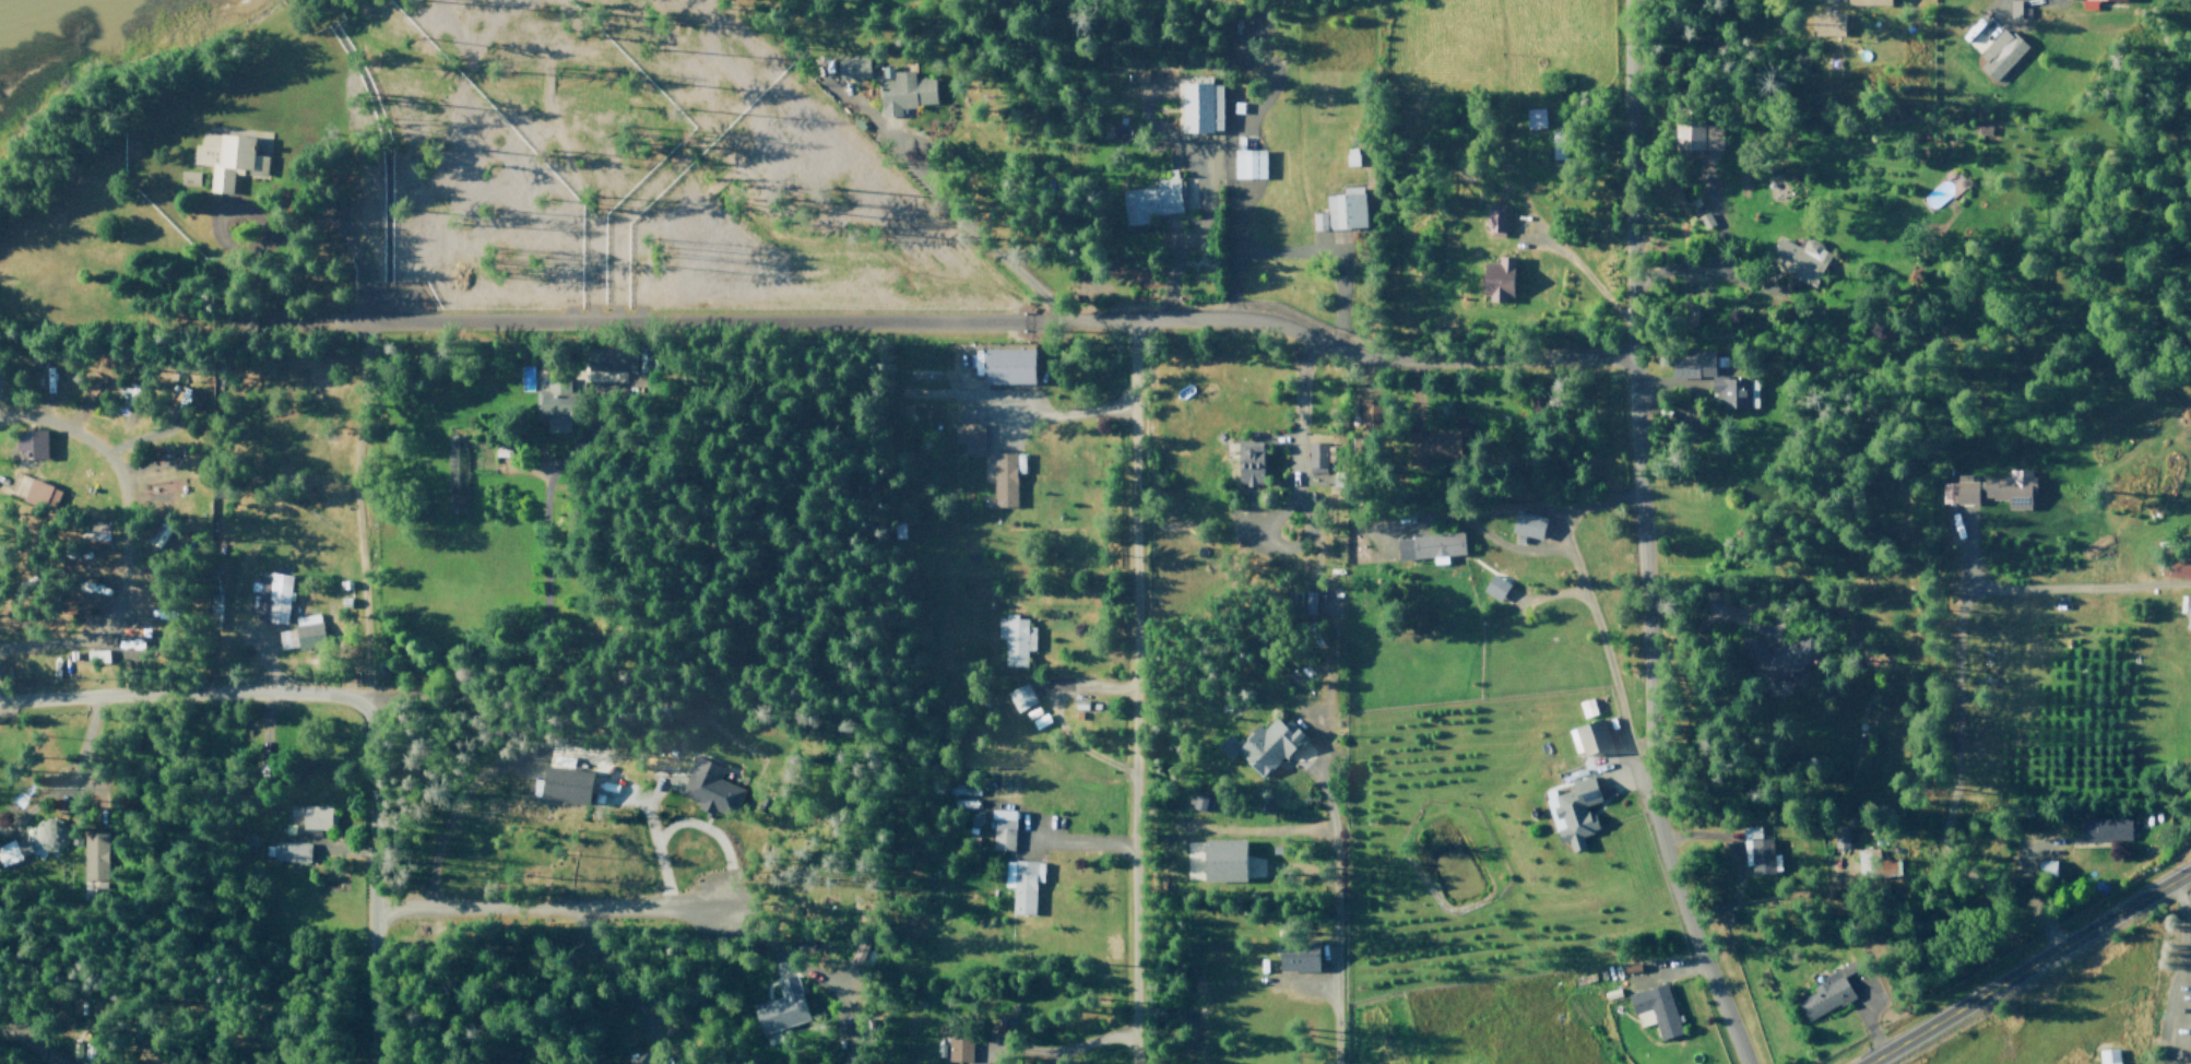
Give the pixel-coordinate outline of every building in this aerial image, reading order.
[(1844,11),(1886,11),(1886,0),(1844,0),(1844,11)] [(2079,0),(2079,15),(2096,15),(2096,4),(2124,5),(2124,0),(2084,0),(2079,0)] [(1811,13),(1811,39),(1840,38),(1839,13),(1811,13)] [(2000,32),(1976,59),(1983,66),(1979,70),(2000,90),(2033,52),(2013,35),(2009,39),(2000,32)] [(1224,33),(1222,46),(1237,49),(1240,36),(1224,33)] [(831,61),(833,83),(871,80),(869,59),(831,61)] [(877,68),(878,80),(888,79),(888,68),(877,68)] [(878,86),(880,118),(899,117),(898,109),(934,108),(932,80),(916,80),(915,72),(892,73),(893,85),(878,86)] [(1183,85),(1182,132),(1220,132),(1221,86),(1183,85)] [(1521,110),(1524,132),(1547,129),(1543,108),(1521,110)] [(1681,115),(1681,154),(1719,154),(1719,115),(1681,115)] [(196,143),(194,161),(215,162),(214,188),(229,189),(230,175),(245,175),(245,165),(248,165),(248,180),(275,181),(276,154),(254,153),(254,133),(204,131),(203,143),(196,143)] [(1232,149),(1233,181),(1264,180),(1263,147),(1232,149)] [(1549,147),(1550,163),(1564,163),(1564,147),(1549,147)] [(180,167),(179,187),(202,188),(203,168),(180,167)] [(1115,194),(1118,229),(1169,225),(1168,216),(1185,215),(1181,178),(1158,180),(1159,191),(1115,194)] [(1307,213),(1311,238),(1372,232),(1369,193),(1359,194),(1358,186),(1346,187),(1346,194),(1328,196),(1330,211),(1307,213)] [(1484,205),(1482,232),(1503,234),(1505,208),(1484,205)] [(1696,215),(1701,228),(1712,224),(1707,211),(1696,215)] [(1776,241),(1764,273),(1811,291),(1819,269),(1829,273),(1835,259),(1820,253),(1822,249),(1802,241),(1798,250),(1776,241)] [(1481,262),(1481,300),(1514,300),(1514,256),(1496,256),(1496,262),(1481,262)] [(973,351),(973,380),(984,379),(984,385),(1037,385),(1037,350),(973,351)] [(1667,353),(1667,380),(1697,379),(1696,375),(1713,375),(1712,352),(1667,353)] [(582,376),(604,376),(604,398),(631,398),(631,353),(583,353),(582,376)] [(86,397),(96,404),(117,376),(108,368),(86,397)] [(528,391),(545,392),(545,377),(553,377),(553,400),(572,401),(572,417),(552,417),(552,433),(540,433),(540,422),(533,421),(533,411),(528,411),(528,391)] [(1708,378),(1708,392),(1714,392),(1715,411),(1758,409),(1757,378),(1726,379),(1726,377),(1708,378)] [(1358,399),(1358,437),(1382,436),(1381,399),(1358,399)] [(952,426),(952,445),(960,445),(960,456),(981,456),(981,426),(952,426)] [(50,429),(19,430),(20,459),(50,458),(50,429)] [(446,434),(446,516),(465,516),(465,434),(446,434)] [(1405,438),(1406,469),(1423,468),(1423,462),(1460,460),(1459,435),(1405,438)] [(1234,439),(1236,485),(1269,483),(1266,438),(1234,439)] [(1308,442),(1310,475),(1329,475),(1328,442),(1308,442)] [(993,453),(993,509),(1016,509),(1016,476),(1025,476),(1025,454),(993,453)] [(1953,480),(1953,511),(1977,510),(1977,495),(1983,495),(1983,499),(1991,499),(1991,503),(2009,503),(2009,512),(2032,512),(2032,494),(2036,494),(2036,484),(2029,484),(2029,470),(2006,470),(2006,478),(1983,478),(1983,483),(1977,483),(1977,489),(1971,489),(1971,482),(1968,482),(1968,478),(1953,480)] [(27,500),(57,509),(63,487),(34,478),(27,500)] [(142,485),(145,507),(174,504),(170,481),(142,485)] [(1513,535),(1511,542),(1523,545),(1526,535),(1539,540),(1545,519),(1514,510),(1507,533),(1513,535)] [(1393,537),(1395,561),(1464,555),(1461,531),(1393,537)] [(1487,534),(1471,556),(1514,584),(1529,563),(1487,534)] [(2190,582),(2190,550),(2167,547),(2164,579),(2190,582)] [(259,571),(252,622),(283,626),(285,611),(292,612),(294,592),(289,592),(292,575),(259,571)] [(1491,576),(1481,592),(1499,601),(1507,584),(1491,576)] [(1312,591),(1301,591),(1300,614),(1311,615),(1312,591)] [(2190,629),(2190,596),(2184,595),(2182,629),(2190,629)] [(272,635),(277,655),(323,645),(315,604),(300,607),(301,616),(293,618),(296,629),(272,635)] [(997,617),(997,635),(1005,635),(1005,669),(1029,669),(1030,606),(1005,605),(1005,617),(997,617)] [(1748,670),(1768,694),(1781,682),(1778,677),(1787,670),(1797,672),(1817,655),(1817,648),(1812,642),(1800,641),(1793,647),(1790,643),(1785,649),(1780,643),(1774,650),(1770,647),(1763,653),(1767,660),(1761,666),(1756,662),(1748,670)] [(112,649),(90,649),(90,662),(112,661),(112,649)] [(1006,691),(1018,714),(1037,705),(1025,682),(1006,691)] [(1075,699),(1074,711),(1089,712),(1089,699),(1075,699)] [(1582,702),(1588,722),(1566,730),(1575,757),(1615,743),(1606,716),(1598,718),(1591,699),(1582,702)] [(1219,746),(1230,757),(1237,750),(1264,778),(1299,745),(1274,718),(1263,729),(1258,723),(1247,733),(1250,735),(1240,746),(1230,735),(1219,746)] [(694,752),(674,789),(699,802),(697,807),(711,814),(716,805),(727,812),(739,788),(719,777),(723,767),(694,752)] [(1597,765),(1562,779),(1565,788),(1559,790),(1556,783),(1540,790),(1555,827),(1559,826),(1564,840),(1571,838),(1576,853),(1588,848),(1584,837),(1598,831),(1591,814),(1614,805),(1597,765)] [(540,769),(534,797),(588,807),(593,779),(540,769)] [(1212,811),(1215,797),(1192,792),(1189,806),(1212,811)] [(991,805),(990,821),(995,821),(995,850),(1014,850),(1015,805),(991,805)] [(288,807),(289,825),(282,825),(282,836),(295,836),(295,825),(301,825),(301,835),(331,835),(331,807),(288,807)] [(63,825),(59,820),(54,818),(48,817),(43,818),(37,820),(34,825),(31,831),(31,837),(33,843),(36,848),(42,852),(47,853),(54,852),(59,850),(63,846),(66,841),(67,835),(66,829),(63,825)] [(2077,819),(2079,842),(2107,841),(2107,858),(2123,858),(2123,841),(2129,840),(2129,836),(2135,835),(2135,823),(2128,823),(2128,818),(2077,819)] [(1736,821),(1737,842),(1743,841),(1744,866),(1749,865),(1750,875),(1772,874),(1772,872),(1779,872),(1778,854),(1773,854),(1772,837),(1761,838),(1761,820),(1736,821)] [(83,828),(83,883),(110,884),(111,828),(83,828)] [(1831,847),(1846,848),(1846,828),(1831,828),(1831,847)] [(272,840),(270,860),(307,864),(309,843),(272,840)] [(17,861),(11,841),(0,845),(0,867),(17,861)] [(1193,843),(1194,879),(1244,878),(1243,842),(1193,843)] [(1855,850),(1857,880),(1884,878),(1883,849),(1855,850)] [(1003,860),(1003,887),(1011,887),(1011,915),(1034,915),(1034,884),(1045,884),(1045,861),(1003,860)] [(2032,860),(2032,886),(2056,886),(2056,860),(2032,860)] [(855,936),(844,965),(866,973),(877,945),(855,936)] [(1282,937),(1281,968),(1320,969),(1322,938),(1282,937)] [(1852,961),(1810,988),(1813,992),(1793,1004),(1805,1024),(1836,1005),(1838,1008),(1855,998),(1840,977),(1856,968),(1852,961)] [(748,1004),(761,1039),(810,1021),(794,973),(774,981),(779,993),(748,1004)] [(1629,996),(1634,1013),(1649,1008),(1660,1042),(1681,1036),(1678,1025),(1683,1022),(1680,1013),(1673,1015),(1665,984),(1629,996)] [(935,1057),(946,1057),(946,1063),(972,1063),(971,1035),(949,1036),(949,1044),(935,1044),(935,1057)] [(2099,1063),(2122,1063),(2121,1047),(2098,1049),(2099,1063)] [(626,1063),(648,1063),(643,1051),(624,1057),(626,1063)]
